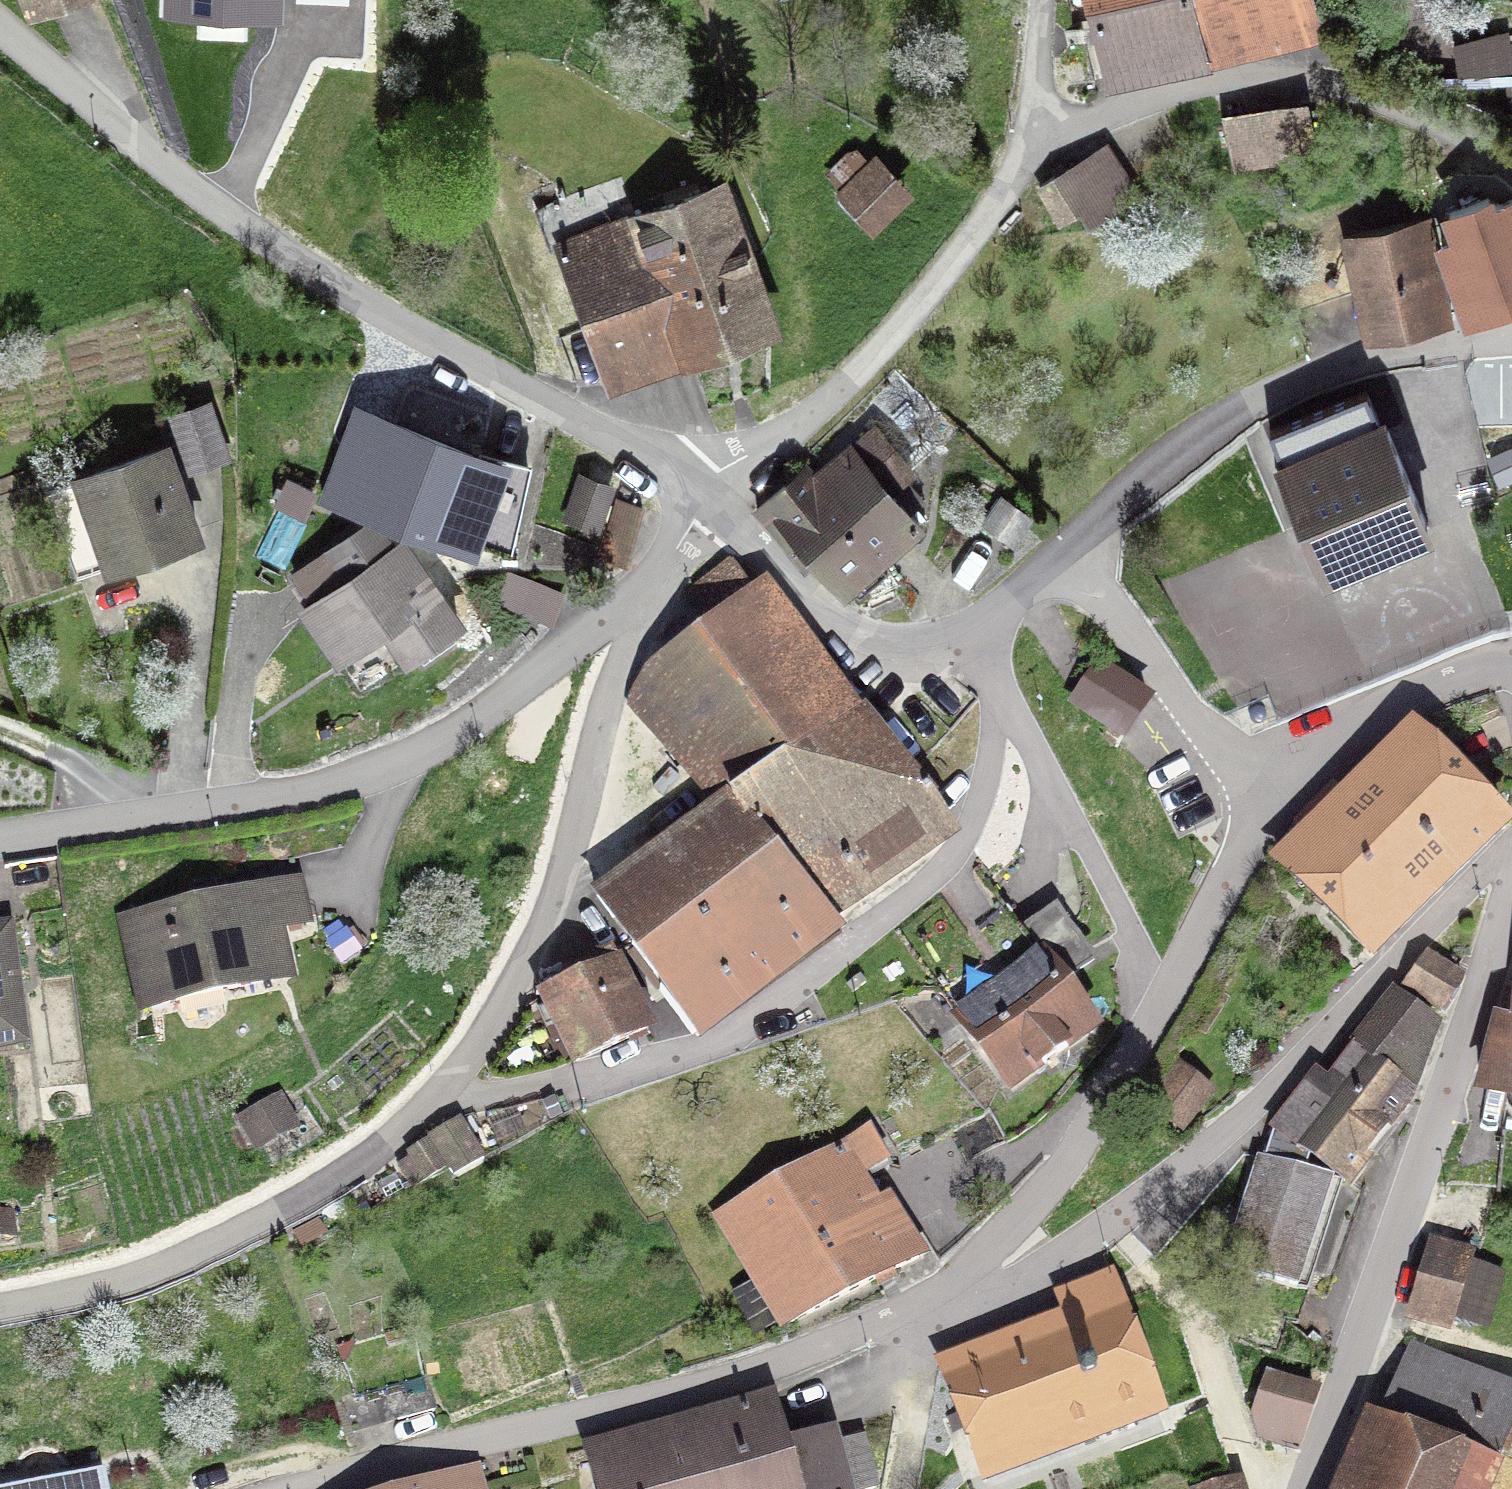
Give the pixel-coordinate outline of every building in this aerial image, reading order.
[(32,10),(58,0),(29,0),(32,10)] [(170,13),(274,17),(274,0),(171,0),(170,13)] [(1107,77),(1206,54),(1191,0),(1088,0),(1107,77)] [(1206,54),(1206,50),(1247,40),(1248,45),(1318,28),(1310,0),(1191,0),(1206,54)] [(1312,103),(1224,115),(1232,169),(1320,156),(1312,103)] [(870,222),(900,193),(855,148),(826,174),(870,222)] [(1134,196),(1106,148),(1040,189),(1060,221),(1088,203),(1097,218),(1134,196)] [(611,381),(772,324),(720,187),(636,217),(621,178),(543,205),(611,381)] [(1442,242),(1468,313),(1511,296),(1511,215),(1442,242)] [(1435,245),(1429,221),(1349,235),(1371,330),(1442,312),(1426,248),(1435,245)] [(170,417),(188,467),(225,454),(209,404),(170,417)] [(1429,527),(1385,423),(1355,436),(1342,409),(1271,438),(1282,466),(1279,467),(1323,570),(1429,527)] [(361,422),(332,501),(475,552),(503,473),(361,422)] [(757,508),(806,563),(815,556),(843,587),(849,582),(859,594),(888,570),(878,557),(920,522),(889,488),(911,468),(876,430),(816,479),(805,467),(757,508)] [(48,490),(75,567),(106,556),(109,564),(196,532),(165,447),(48,490)] [(313,491),(288,476),(276,504),(280,506),(257,555),(285,568),(307,523),(301,517),(313,491)] [(581,479),(567,519),(597,530),(611,490),(581,479)] [(1038,519),(1003,496),(982,527),(1017,550),(1038,519)] [(642,506),(619,499),(603,558),(626,565),(642,506)] [(398,544),(390,549),(370,521),(295,577),(314,604),(308,609),(340,655),(385,623),(408,655),(454,622),(398,544)] [(726,801),(856,711),(764,586),(752,594),(730,562),(691,594),(713,624),(643,673),(631,696),(721,804),(726,801)] [(558,590),(510,575),(500,606),(548,622),(558,590)] [(1101,667),(1076,702),(1123,736),(1149,701),(1101,667)] [(926,793),(919,798),(856,711),(726,801),(778,859),(829,919),(947,835),(923,802),(929,797),(926,793)] [(1327,787),(1297,817),(1311,833),(1279,861),(1372,956),(1506,825),(1413,731),(1342,802),(1327,787)] [(650,970),(709,928),(700,915),(772,863),(778,859),(726,801),(721,804),(597,895),(650,970)] [(709,928),(650,970),(663,989),(660,991),(692,1034),(837,928),(829,919),(778,859),(772,863),(700,915),(709,928)] [(173,899),(176,911),(128,921),(147,1007),(274,980),(264,930),(303,922),(295,885),(220,902),(215,880),(192,884),(194,894),(173,899)] [(1030,944),(1022,933),(941,990),(1010,1088),(1092,1029),(1060,986),(1094,963),(1064,918),(1049,930),(1030,944)] [(24,1044),(8,929),(0,930),(0,1047),(24,1044)] [(570,987),(545,997),(575,1061),(648,1029),(612,950),(563,971),(570,987)] [(1406,986),(1445,1013),(1463,982),(1427,957),(1406,986)] [(1272,1127),(1275,1129),(1336,1174),(1345,1181),(1406,1101),(1432,1025),(1391,996),(1331,1084),(1319,1074),(1272,1127)] [(1182,1124),(1206,1094),(1179,1071),(1154,1102),(1182,1124)] [(399,1164),(413,1186),(446,1168),(451,1177),(483,1160),(459,1118),(428,1136),(430,1139),(410,1151),(412,1155),(399,1164)] [(849,1187),(892,1164),(873,1128),(720,1215),(784,1329),(921,1255),(895,1209),(871,1223),(849,1187)] [(1299,1291),(1336,1174),(1275,1129),(1266,1161),(1259,1159),(1226,1269),(1299,1291)] [(0,1201),(0,1248),(52,1240),(45,1194),(0,1201)] [(1414,1317),(1452,1328),(1474,1256),(1436,1245),(1414,1317)] [(983,1479),(1164,1411),(1113,1276),(1071,1292),(1079,1317),(942,1369),(983,1479)] [(1372,1414),(1340,1488),(1485,1488),(1511,1425),(1511,1385),(1415,1345),(1384,1419),(1372,1414)] [(1315,1393),(1268,1376),(1252,1417),(1257,1440),(1293,1450),(1315,1393)] [(436,1410),(425,1380),(375,1393),(384,1424),(436,1410)] [(860,1439),(788,1456),(773,1402),(589,1450),(599,1488),(874,1488),(860,1439)] [(472,1470),(403,1488),(476,1488),(472,1470)] [(15,1488),(107,1488),(104,1472),(15,1488)]
